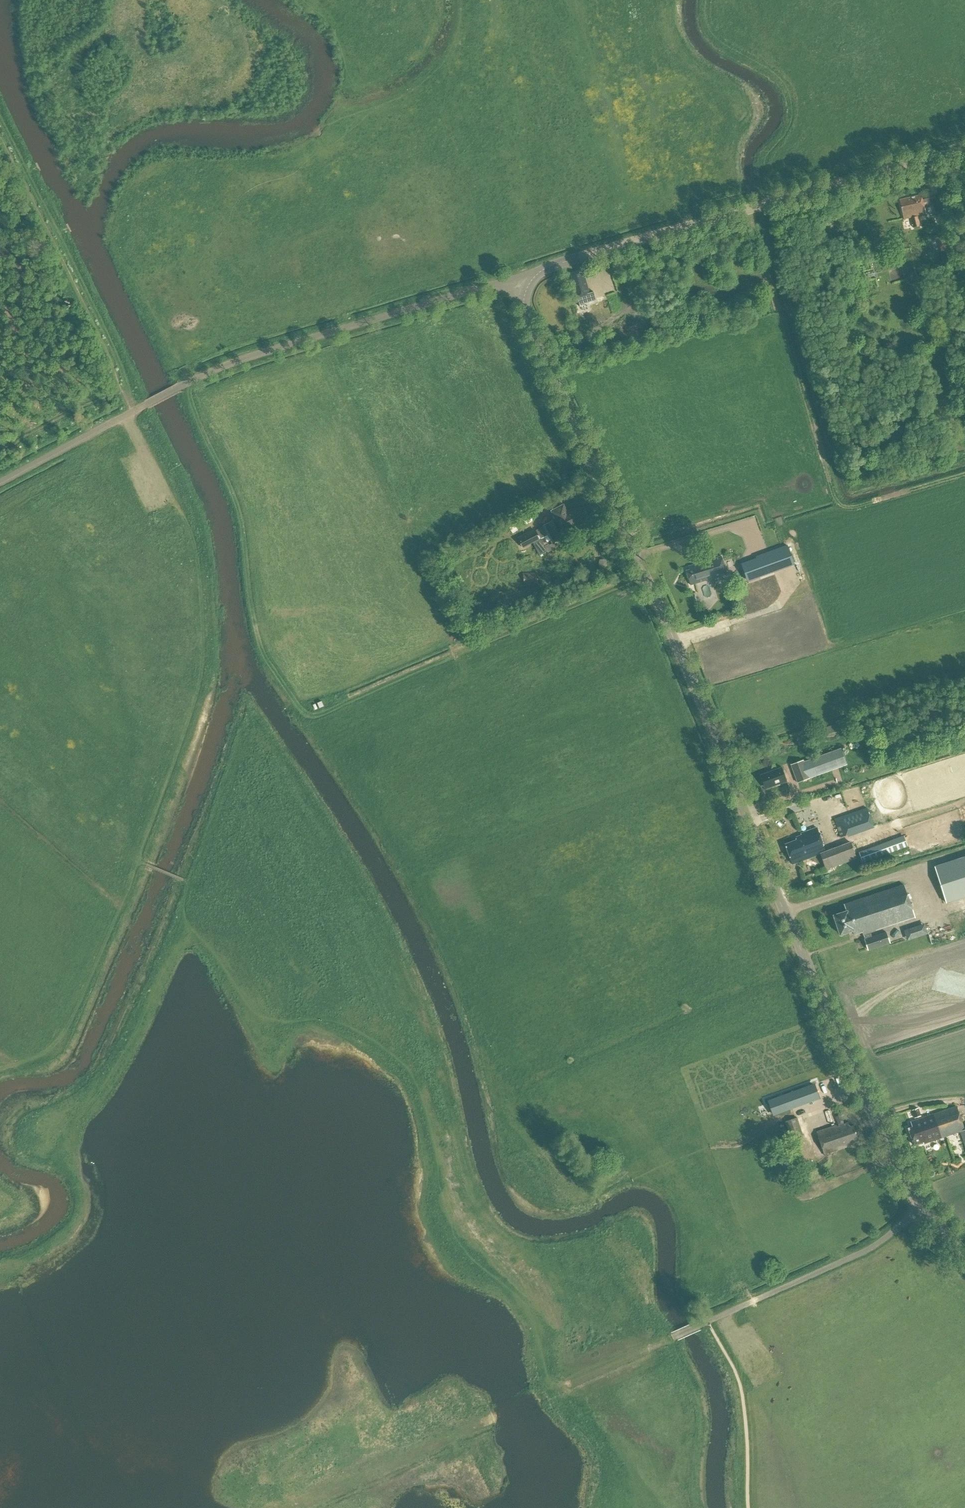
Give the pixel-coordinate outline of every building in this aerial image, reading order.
[(929,199),(922,201),(921,196),(899,200),(903,219),(926,215),(924,206),(930,204),(929,199)] [(943,215),(938,196),(930,198),(935,217),(943,215)] [(917,217),(910,218),(912,228),(919,226),(917,217)] [(654,277),(661,276),(660,269),(653,270),(654,277)] [(576,298),(577,302),(583,300),(582,296),(590,294),(585,277),(582,278),(581,274),(572,277),(573,281),(570,282),(575,299),(576,298)] [(600,296),(594,297),(596,310),(602,309),(600,296)] [(551,511),(563,534),(587,522),(585,518),(589,517),(584,507),(581,509),(579,506),(567,512),(564,505),(551,511)] [(552,521),(543,526),(553,544),(561,539),(552,521)] [(534,530),(518,539),(523,548),(539,539),(534,530)] [(788,545),(741,562),(747,580),(794,563),(788,545)] [(690,570),(686,571),(690,585),(727,574),(722,556),(700,563),(700,564),(696,566),(695,564),(689,566),(690,570)] [(803,762),(803,760),(792,764),(798,783),(847,765),(841,749),(803,762)] [(769,773),(761,776),(762,778),(761,779),(762,783),(764,783),(765,788),(773,785),(774,786),(775,785),(776,787),(780,785),(780,783),(786,781),(782,768),(769,773)] [(874,828),(888,823),(882,804),(868,809),(867,807),(835,818),(842,840),(874,829),(874,828)] [(820,854),(826,869),(857,858),(856,854),(865,851),(861,839),(852,842),(826,851),(817,826),(801,831),(801,833),(795,835),(796,839),(785,843),(792,864),(820,854)] [(907,846),(905,839),(860,855),(862,863),(907,846)] [(936,867),(948,904),(964,898),(964,857),(936,867)] [(865,939),(869,950),(890,943),(886,932),(872,937),(870,933),(915,918),(904,885),(844,905),(846,912),(834,916),(838,927),(837,928),(838,932),(840,933),(840,934),(852,930),(854,935),(862,932),(863,935),(865,939)] [(929,921),(908,928),(912,939),(933,931),(929,921)] [(814,1085),(768,1101),(773,1115),(819,1098),(814,1085)] [(960,1131),(964,1146),(964,1129),(964,1130),(957,1106),(910,1122),(912,1127),(908,1128),(913,1144),(923,1141),(923,1143),(960,1131)] [(915,1118),(920,1116),(918,1108),(912,1110),(915,1118)] [(836,1117),(839,1126),(837,1127),(836,1125),(816,1132),(825,1156),(830,1154),(830,1153),(849,1146),(849,1145),(859,1142),(853,1126),(849,1127),(848,1123),(844,1124),(841,1115),(836,1117)] [(785,1122),(790,1139),(802,1135),(797,1118),(785,1122)]
